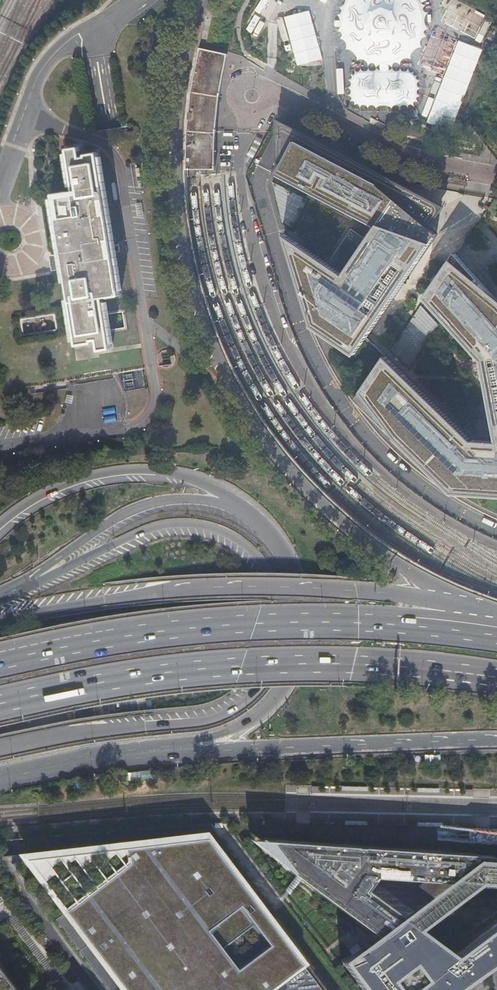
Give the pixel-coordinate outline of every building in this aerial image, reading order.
[(340,11),(339,23),(342,35),(349,46),(358,54),(369,59),(381,61),(387,61),(399,58),(409,51),(417,42),(422,30),(424,18),(422,6),(419,0),(344,0),(340,11)] [(323,60),(311,11),(278,18),(284,43),(292,41),(298,66),(323,60)] [(481,49),(457,40),(425,122),(430,124),(435,112),(453,119),(481,49)] [(227,54),(199,48),(189,98),(186,131),(186,170),(215,170),(215,155),(217,123),(217,111),(220,92),(227,54)] [(381,61),(379,72),(387,72),(387,61),(381,61)] [(360,103),(402,104),(406,104),(409,102),(412,99),(413,96),(413,83),(413,79),(411,75),(407,73),(403,72),(387,72),(379,72),(362,72),(358,72),(354,74),(351,78),(350,82),(350,91),(350,97),(352,100),(356,103),(360,103)] [(344,275),(284,234),(315,330),(357,359),(441,235),(433,227),(447,207),(295,128),(277,118),(277,162),(283,165),(278,176),(377,228),(344,275)] [(79,145),(66,147),(73,190),(50,193),(61,261),(74,345),(97,341),(98,352),(112,350),(104,298),(121,295),(98,151),(80,154),(79,145)] [(457,253),(426,298),(483,361),(496,435),(496,298),(457,253)] [(420,306),(390,349),(409,365),(435,323),(420,306)] [(357,399),(458,501),(496,504),(496,441),(473,440),(386,356),(357,399)] [(487,854),(398,848),(300,842),(265,839),(288,870),(308,885),(333,903),(377,936),(359,949),(339,961),(361,989),(450,989),(471,975),(469,973),(496,953),(496,855),(487,854)] [(218,853),(212,847),(206,843),(200,840),(194,840),(184,841),(64,854),(55,856),(47,861),(40,868),(36,875),(34,881),(32,889),(34,897),(67,938),(106,989),(319,989),(218,853)] [(0,978),(0,989),(9,989),(0,978)]
